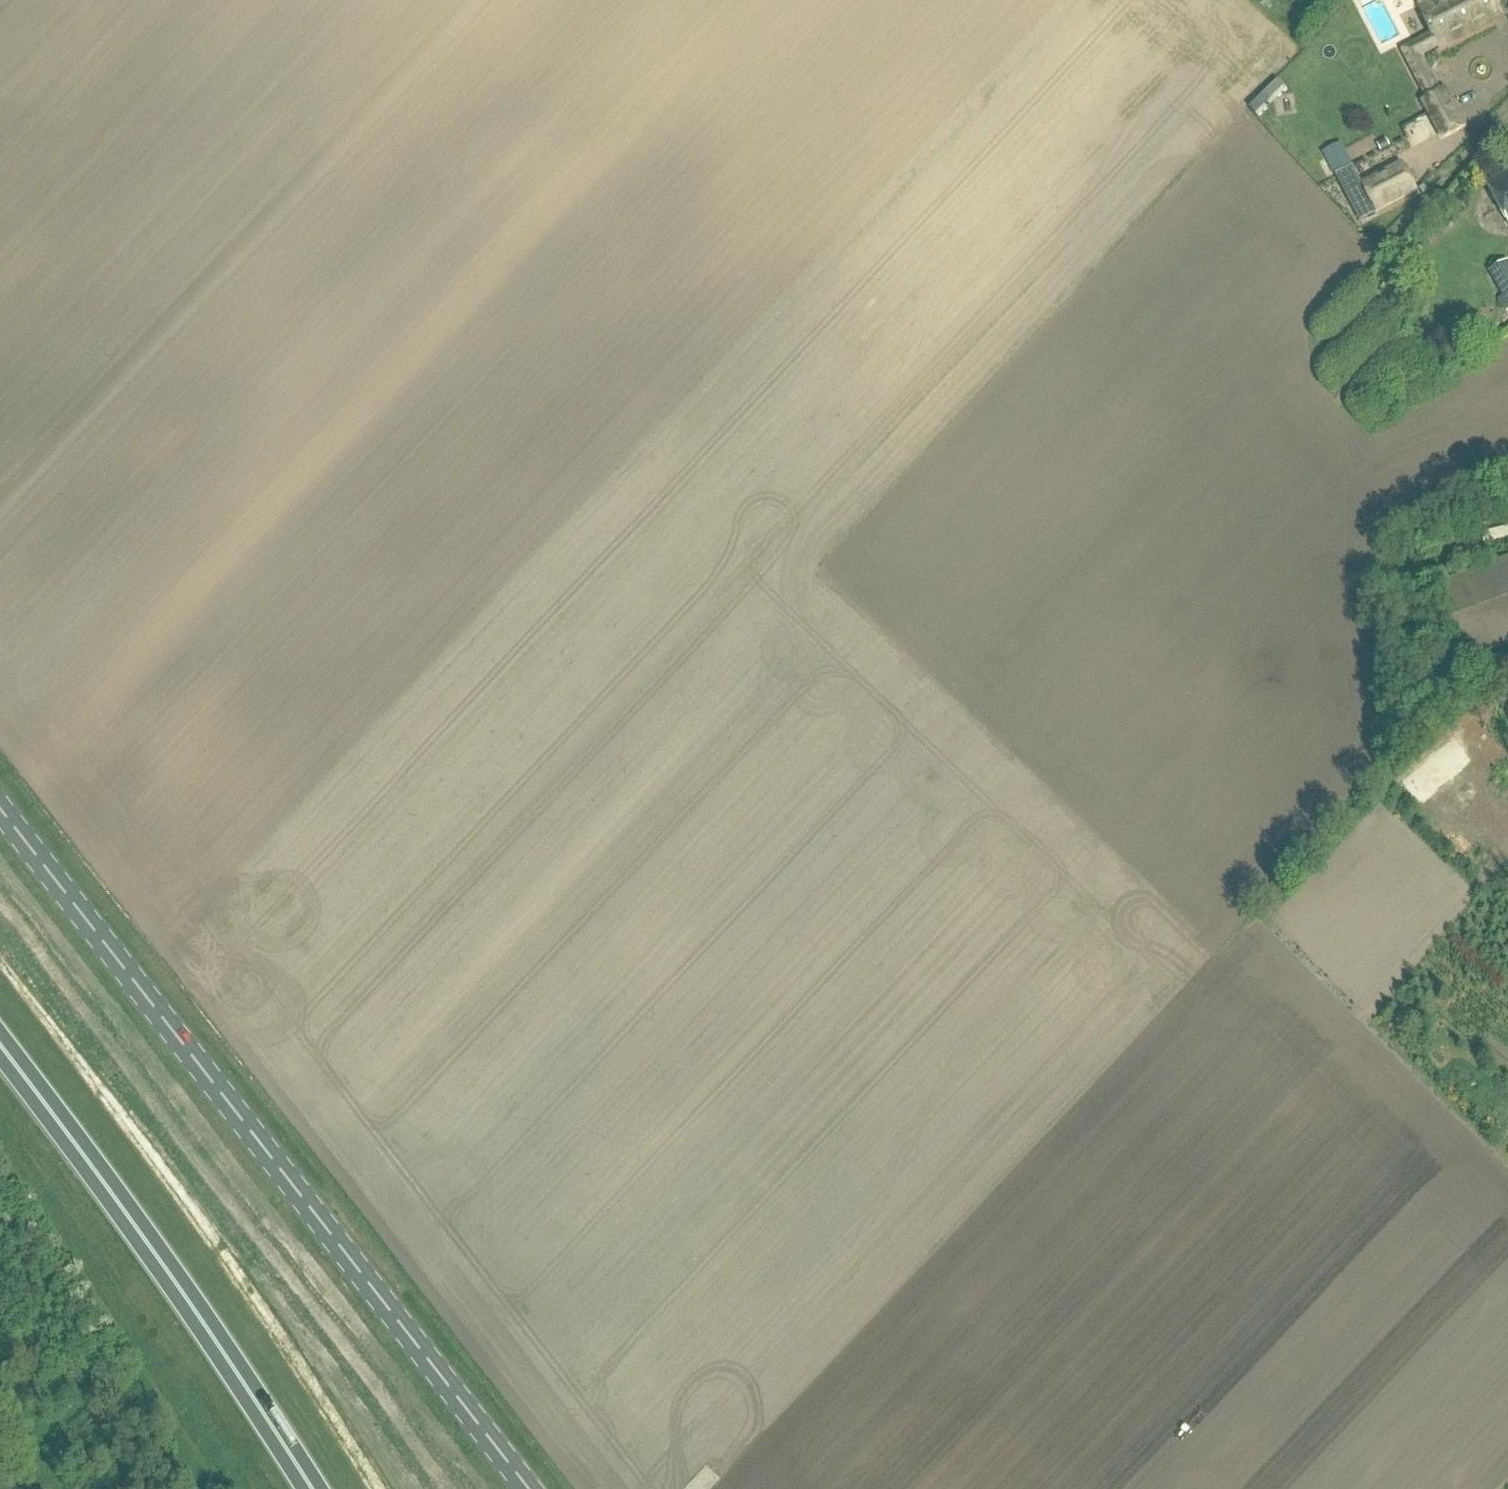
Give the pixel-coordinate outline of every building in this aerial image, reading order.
[(1499,0),(1427,0),(1426,0),(1416,0),(1432,33),(1400,48),(1424,98),(1421,100),(1440,141),(1469,127),(1449,84),(1442,88),(1426,55),(1440,49),(1441,52),(1507,20),(1499,0)] [(1343,154),(1328,162),(1345,195),(1360,187),(1343,154)] [(1404,161),(1364,180),(1380,212),(1419,193),(1404,161)] [(1507,221),(1507,172),(1487,183),(1507,221)] [(1507,304),(1507,261),(1490,272),(1507,304)]
